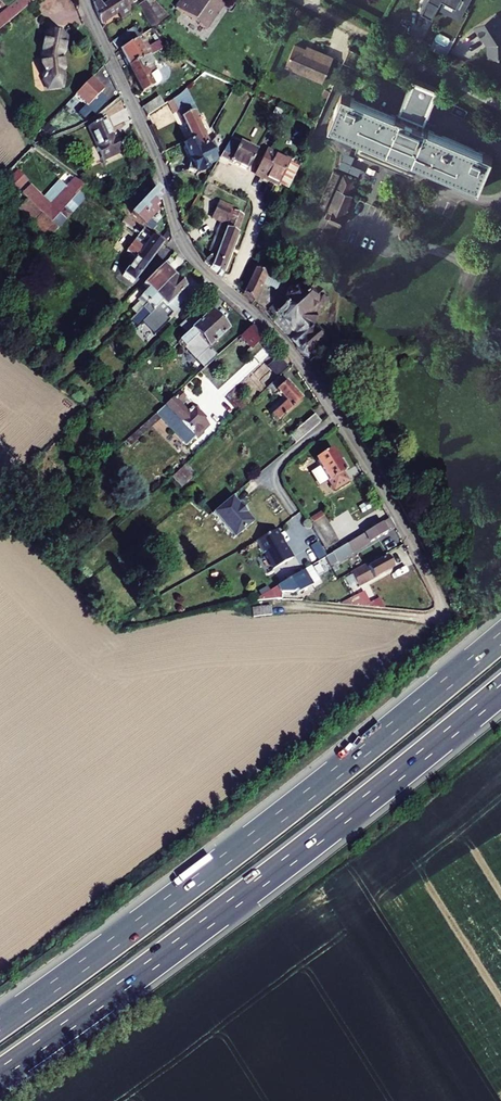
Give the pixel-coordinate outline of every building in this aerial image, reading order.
[(14,18),(36,0),(17,0),(6,9),(14,18)] [(93,3),(102,25),(133,6),(133,4),(139,0),(112,0),(102,5),(100,0),(97,0),(93,3)] [(151,0),(150,0),(138,7),(152,28),(169,17),(151,0)] [(175,9),(206,31),(224,5),(216,0),(181,0),(175,9)] [(432,0),(430,0),(424,13),(433,18),(440,5),(432,0)] [(497,14),(474,28),(482,40),(483,41),(485,41),(486,40),(489,45),(488,46),(488,58),(500,58),(500,20),(497,14)] [(134,28),(111,43),(114,49),(116,48),(138,34),(134,28)] [(44,79),(44,81),(63,79),(61,59),(65,37),(46,33),(42,58),(43,74),(41,74),(42,80),(44,79)] [(138,34),(116,48),(118,53),(141,40),(138,34)] [(165,46),(159,42),(148,48),(143,40),(141,41),(141,40),(118,53),(128,68),(148,56),(165,46)] [(305,48),(296,44),(286,66),(323,82),(333,58),(312,48),(310,51),(305,48)] [(368,57),(349,48),(343,62),(362,71),(368,57)] [(161,78),(148,56),(128,68),(141,93),(144,91),(145,92),(148,90),(148,89),(160,82),(161,78)] [(91,78),(75,95),(87,107),(103,90),(91,78)] [(44,87),(48,90),(62,89),(64,82),(63,79),(44,81),(44,87)] [(342,94),(329,126),(479,189),(493,157),(428,130),(429,129),(419,125),(422,118),(424,119),(436,90),(412,80),(400,109),(405,111),(402,118),(396,115),(396,116),(342,94)] [(177,111),(190,140),(192,139),(197,151),(209,145),(194,113),(197,112),(186,89),(180,96),(166,105),(170,114),(177,111)] [(253,99),(242,93),(237,100),(242,105),(243,104),(248,108),(253,99)] [(107,101),(100,94),(87,107),(75,95),(67,102),(84,119),(91,111),(94,114),(107,101)] [(161,98),(142,110),(146,118),(165,106),(161,98)] [(96,148),(104,166),(107,165),(104,159),(122,151),(124,157),(127,155),(118,137),(114,139),(105,119),(89,126),(98,146),(96,148)] [(218,155),(211,142),(209,145),(197,151),(192,139),(190,140),(182,144),(183,147),(181,148),(190,167),(185,174),(195,176),(196,179),(198,178),(198,177),(208,172),(208,168),(215,164),(213,159),(218,155)] [(256,152),(230,139),(220,158),(247,172),(256,152)] [(300,166),(267,151),(255,175),(278,186),(283,176),(293,181),(300,166)] [(17,170),(7,180),(17,192),(28,182),(17,170)] [(334,171),(329,182),(335,185),(340,173),(334,171)] [(354,179),(343,175),(323,224),(325,225),(319,239),(316,238),(314,244),(316,245),(312,254),(320,257),(325,259),(352,195),(348,193),(354,179)] [(84,186),(74,179),(50,206),(30,186),(21,195),(27,200),(30,203),(51,223),(59,214),(84,186)] [(206,183),(189,179),(187,186),(202,191),(206,183)] [(335,185),(329,182),(319,206),(325,209),(335,185)] [(120,209),(130,216),(151,193),(143,184),(130,197),(131,199),(120,209)] [(92,192),(84,186),(59,214),(66,220),(92,192)] [(130,216),(146,228),(150,224),(148,222),(156,213),(151,209),(160,199),(159,191),(155,188),(151,193),(130,216)] [(17,209),(21,213),(30,203),(27,200),(17,209)] [(49,239),(66,220),(59,214),(51,223),(30,203),(21,213),(49,239)] [(243,217),(218,206),(212,218),(225,225),(229,227),(218,254),(215,253),(205,262),(210,268),(221,276),(238,234),(236,234),(243,217)] [(141,229),(126,217),(121,223),(137,234),(141,229)] [(229,227),(225,225),(215,253),(218,254),(229,227)] [(163,245),(141,229),(137,234),(139,235),(126,253),(135,259),(129,268),(140,276),(163,245)] [(253,270),(243,294),(253,303),(263,282),(275,289),(278,283),(269,279),(274,268),(262,263),(257,273),(253,270)] [(174,277),(162,265),(142,284),(148,290),(137,300),(138,302),(131,310),(136,315),(174,277)] [(133,285),(140,276),(129,268),(122,276),(133,285)] [(186,288),(174,277),(136,315),(130,320),(137,327),(149,315),(151,318),(156,317),(166,308),(171,314),(188,298),(181,292),(186,288)] [(299,289),(297,292),(291,292),(288,295),(287,301),(290,304),(282,310),(280,307),(278,304),(270,310),(277,320),(275,322),(293,344),(295,342),(299,347),(297,349),(305,358),(323,343),(321,341),(322,338),(318,333),(315,333),(308,325),(314,317),(313,315),(321,309),(324,309),(328,305),(328,301),(325,297),(322,297),(317,289),(317,287),(313,282),(309,282),(308,283),(308,282),(304,285),(303,284),(299,288),(299,289)] [(287,301),(280,307),(282,310),(290,304),(287,301)] [(216,323),(208,315),(178,343),(184,350),(197,337),(209,349),(227,332),(225,330),(227,328),(221,321),(219,323),(217,321),(216,323)] [(251,325),(245,318),(233,329),(239,336),(251,325)] [(188,327),(183,322),(173,331),(178,336),(188,327)] [(266,337),(255,325),(241,338),(248,346),(250,349),(252,350),(266,337)] [(323,343),(305,358),(308,361),(326,346),(323,343)] [(250,349),(248,346),(241,351),(244,354),(250,349)] [(216,357),(211,351),(201,361),(206,367),(216,357)] [(290,367),(279,355),(267,366),(278,378),(280,376),(290,367)] [(301,399),(280,376),(278,378),(267,387),(274,394),(276,392),(282,398),(287,403),(272,416),(277,422),(301,399)] [(186,397),(181,392),(165,407),(163,405),(125,442),(130,447),(160,418),(186,445),(195,437),(196,439),(205,430),(203,427),(207,423),(203,419),(205,418),(191,403),(184,410),(179,404),(186,397)] [(191,403),(186,397),(179,404),(184,410),(191,403)] [(287,403),(282,398),(268,411),(272,416),(287,403)] [(321,422),(314,415),(289,436),(296,444),(321,422)] [(341,463),(332,449),(315,460),(335,491),(350,482),(344,473),(347,471),(342,462),(341,463)] [(195,475),(185,465),(182,467),(192,478),(195,475)] [(192,478),(182,467),(172,477),(182,488),(192,478)] [(239,506),(232,498),(213,514),(234,540),(253,524),(246,515),(248,514),(240,505),(239,506)] [(339,542),(321,512),(311,518),(316,526),(313,528),(326,550),(339,542)] [(316,526),(311,518),(308,520),(313,528),(316,526)] [(395,529),(389,519),(334,552),(339,559),(339,560),(351,553),(352,555),(395,529)] [(207,520),(196,523),(198,531),(209,528),(207,520)] [(277,530),(256,541),(263,554),(264,553),(274,569),(293,558),(288,548),(287,549),(285,546),(282,545),(283,540),(278,530),(277,530)] [(339,559),(334,552),(329,555),(334,562),(339,559)] [(367,568),(366,565),(350,574),(358,588),(392,569),(386,558),(367,568)] [(319,581),(310,566),(251,602),(280,599),(280,595),(293,595),(295,593),(297,596),(314,586),(313,585),(319,581)] [(370,607),(363,593),(339,604),(370,607)] [(270,616),(270,608),(252,609),(253,618),(270,616)]
